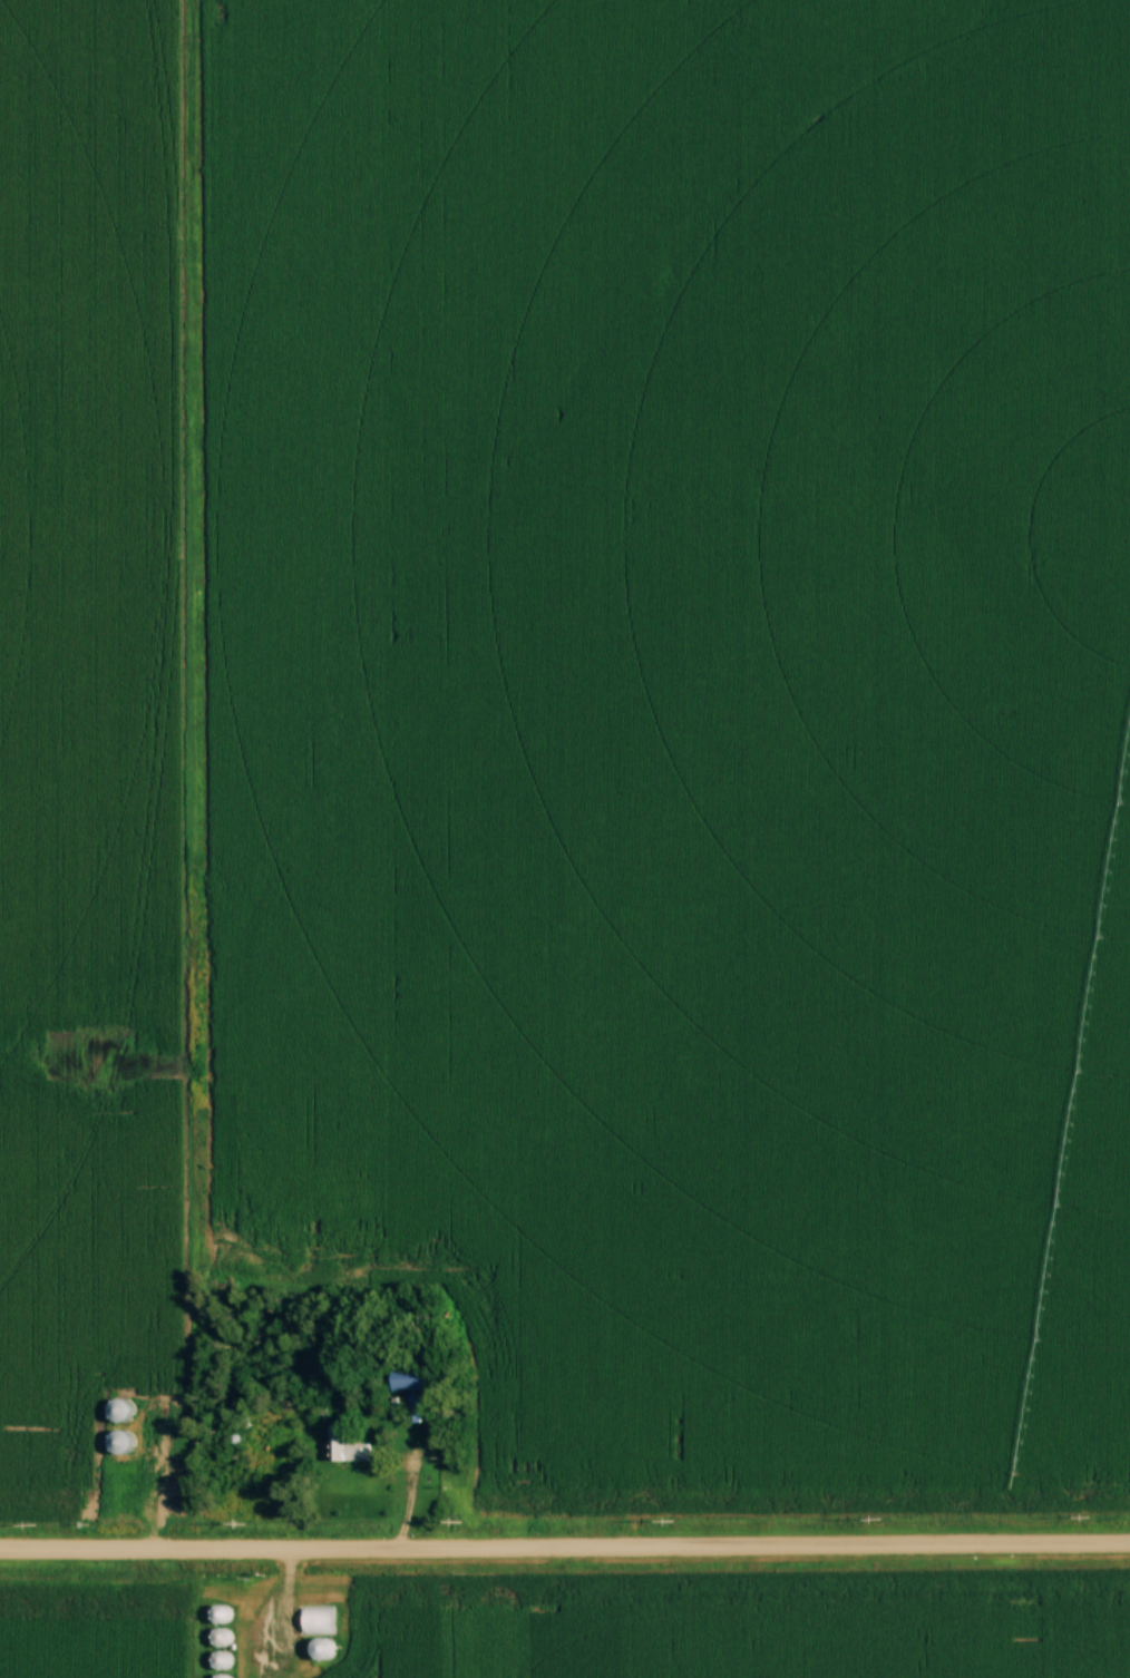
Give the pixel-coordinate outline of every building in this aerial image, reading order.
[(392,1367),(392,1391),(427,1391),(427,1367),(392,1367)] [(392,1396),(392,1424),(421,1424),(421,1396),(392,1396)] [(330,1463),(369,1463),(369,1436),(330,1436),(330,1463)] [(334,1635),(334,1606),(300,1606),(300,1635),(334,1635)]
